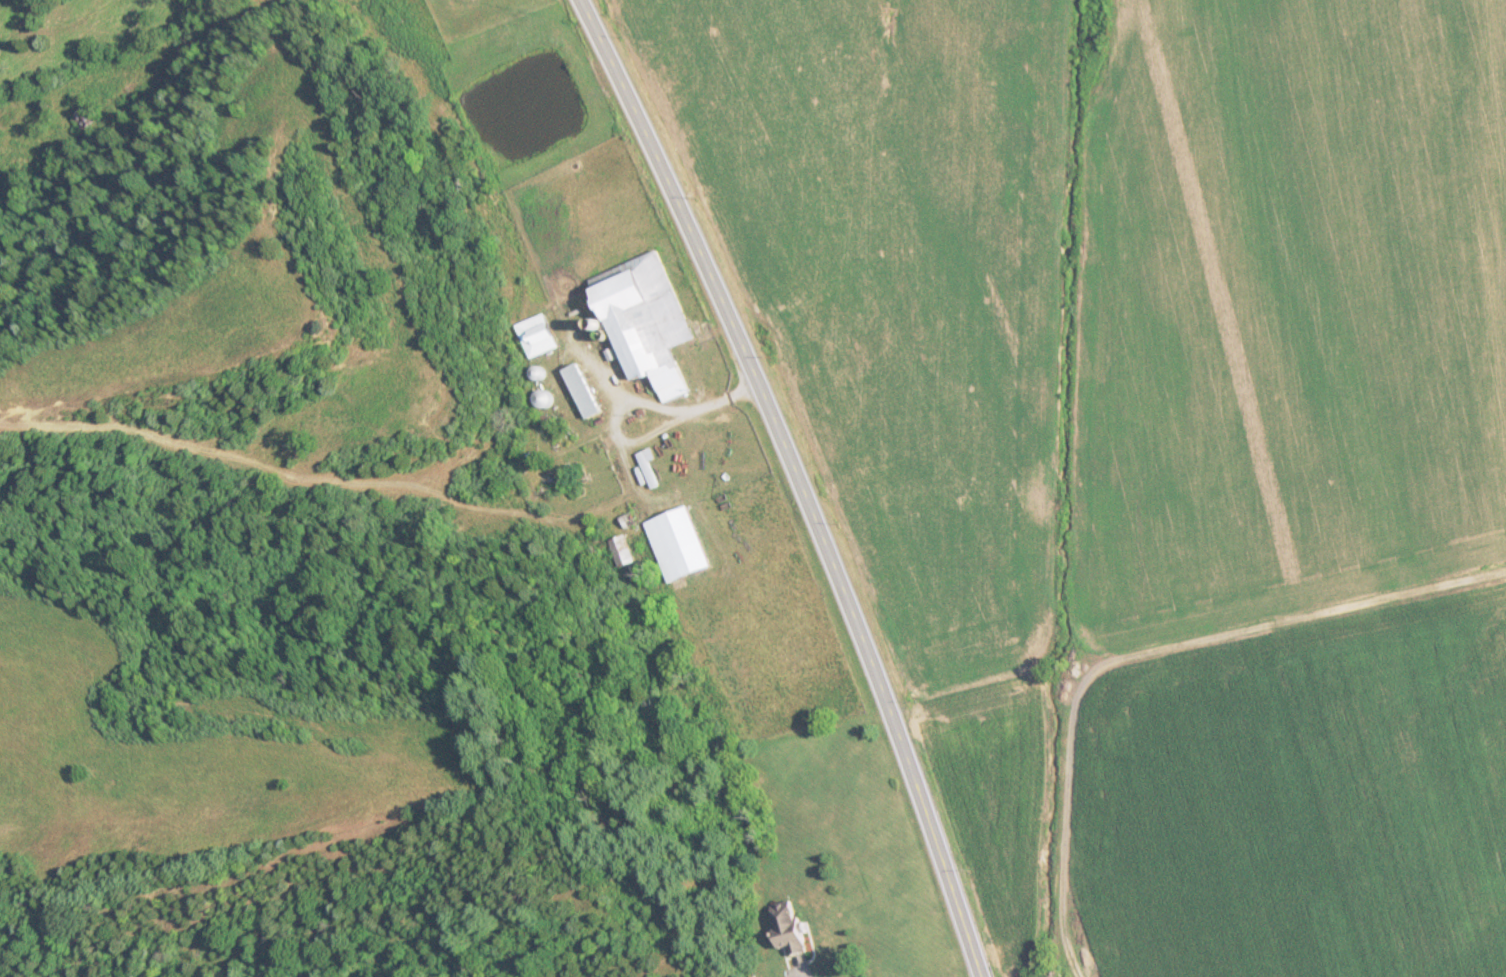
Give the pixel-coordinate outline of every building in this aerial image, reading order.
[(594,277),(633,385),(655,377),(664,403),(691,394),(675,348),(694,341),(662,253),(594,277)] [(518,327),(532,359),(560,347),(546,314),(518,327)] [(584,365),(566,373),(587,422),(605,414),(584,365)] [(691,507),(646,523),(666,584),(712,569),(691,507)] [(637,563),(627,535),(609,541),(620,569),(637,563)] [(772,906),(782,949),(787,948),(789,955),(809,950),(796,900),(772,906)]
